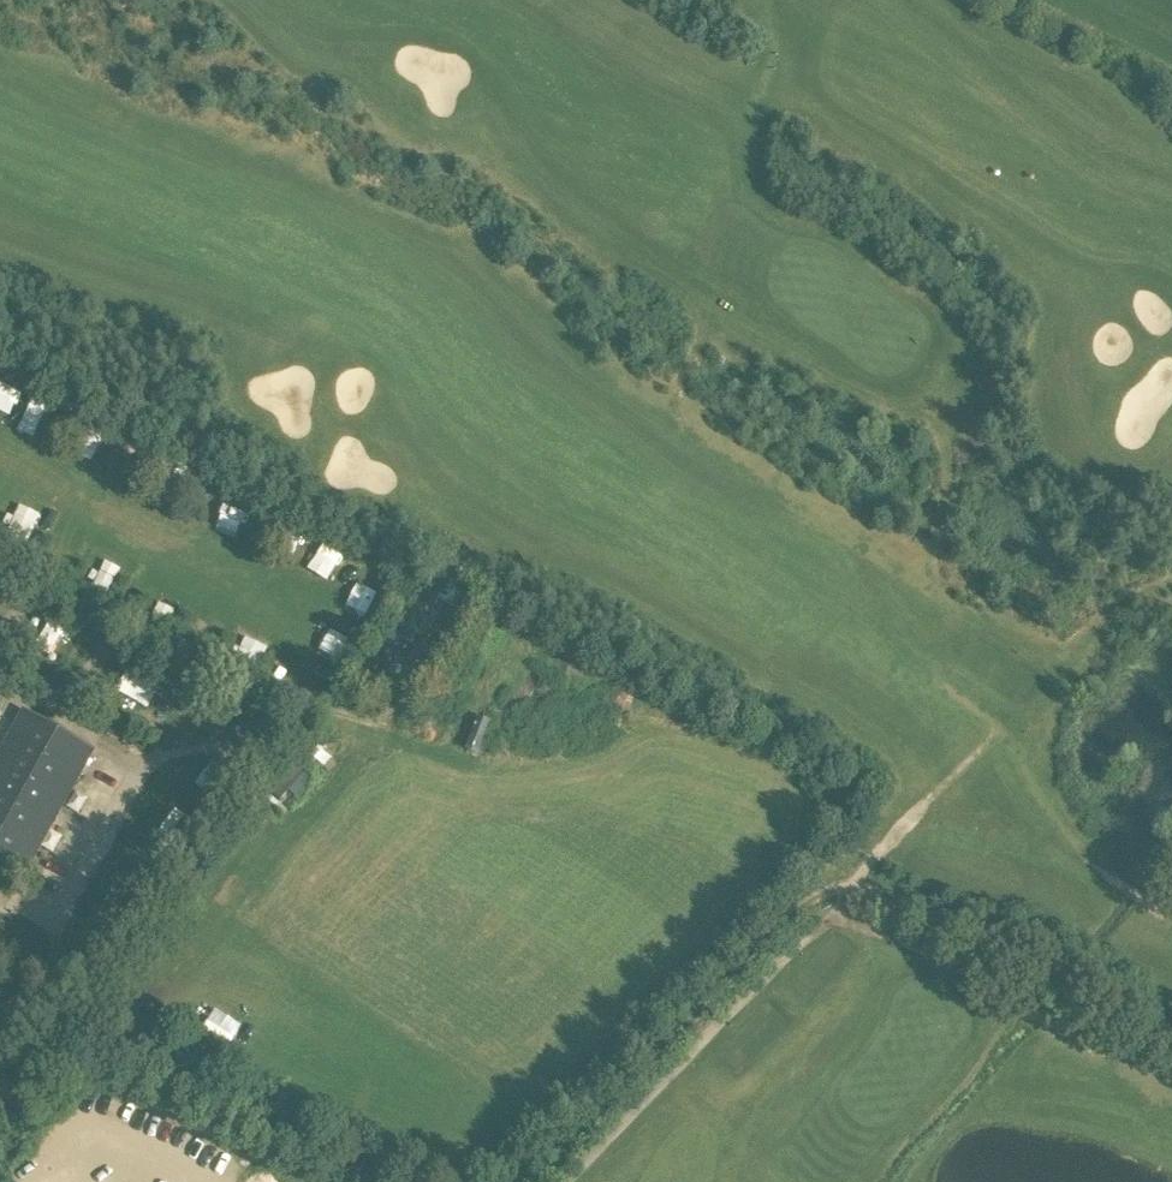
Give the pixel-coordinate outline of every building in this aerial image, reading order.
[(35,425),(53,433),(61,415),(44,407),(35,425)] [(218,493),(207,514),(229,525),(240,504),(218,493)] [(298,571),(318,577),(328,546),(307,539),(298,571)] [(249,669),(262,647),(250,640),(237,662),(249,669)] [(1,750),(0,753),(0,830),(5,833),(38,851),(93,751),(23,712),(1,750)] [(0,842),(0,877),(18,887),(38,851),(5,833),(0,842)]
